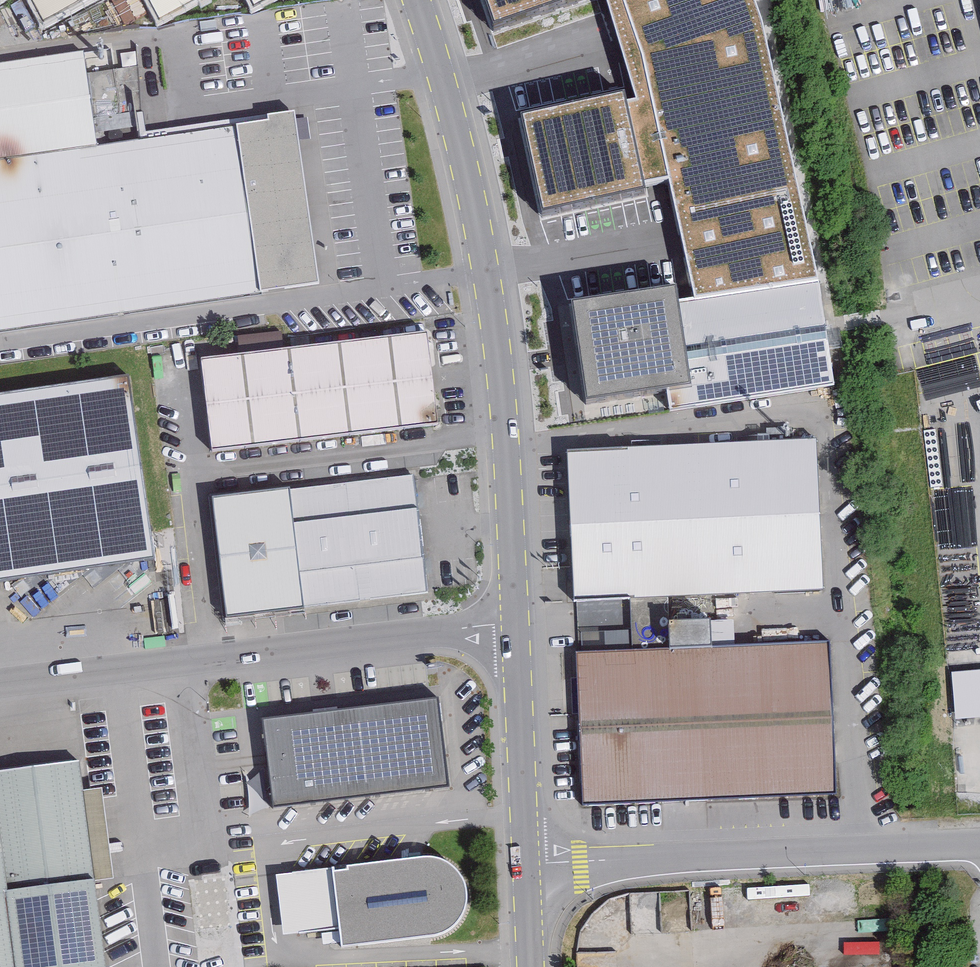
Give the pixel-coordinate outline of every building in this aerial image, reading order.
[(47,26),(97,0),(33,0),(47,26)] [(163,25),(211,0),(149,0),(163,25)] [(257,10),(275,0),(252,0),(257,10)] [(493,30),(572,0),(484,0),(493,30)] [(636,97),(626,99),(625,90),(520,112),(542,209),(646,187),(644,181),(668,178),(694,297),(819,278),(762,19),(756,0),(607,0),(636,97)] [(83,56),(0,68),(0,334),(264,297),(240,131),(96,151),(83,56)] [(835,386),(819,278),(694,297),(679,299),(677,284),(571,299),(586,400),(667,388),(670,410),(835,386)] [(432,338),(205,363),(215,450),(441,426),(432,338)] [(577,379),(576,346),(552,347),(553,380),(577,379)] [(128,374),(0,392),(0,581),(155,559),(128,374)] [(825,597),(820,444),(571,451),(576,604),(825,597)] [(428,597),(415,479),(219,501),(232,619),(428,597)] [(735,641),(733,620),(713,622),(714,643),(735,641)] [(835,793),(828,646),(582,657),(589,804),(835,793)] [(438,692),(263,711),(263,716),(273,807),(448,787),(438,692)] [(0,775),(0,966),(110,966),(81,764),(0,775)] [(347,949),(448,937),(461,928),(469,914),(472,901),(471,888),(466,877),(457,868),(447,862),(434,858),(279,877),(287,938),(345,931),(347,949)] [(230,877),(197,878),(198,928),(230,928),(230,877)]
